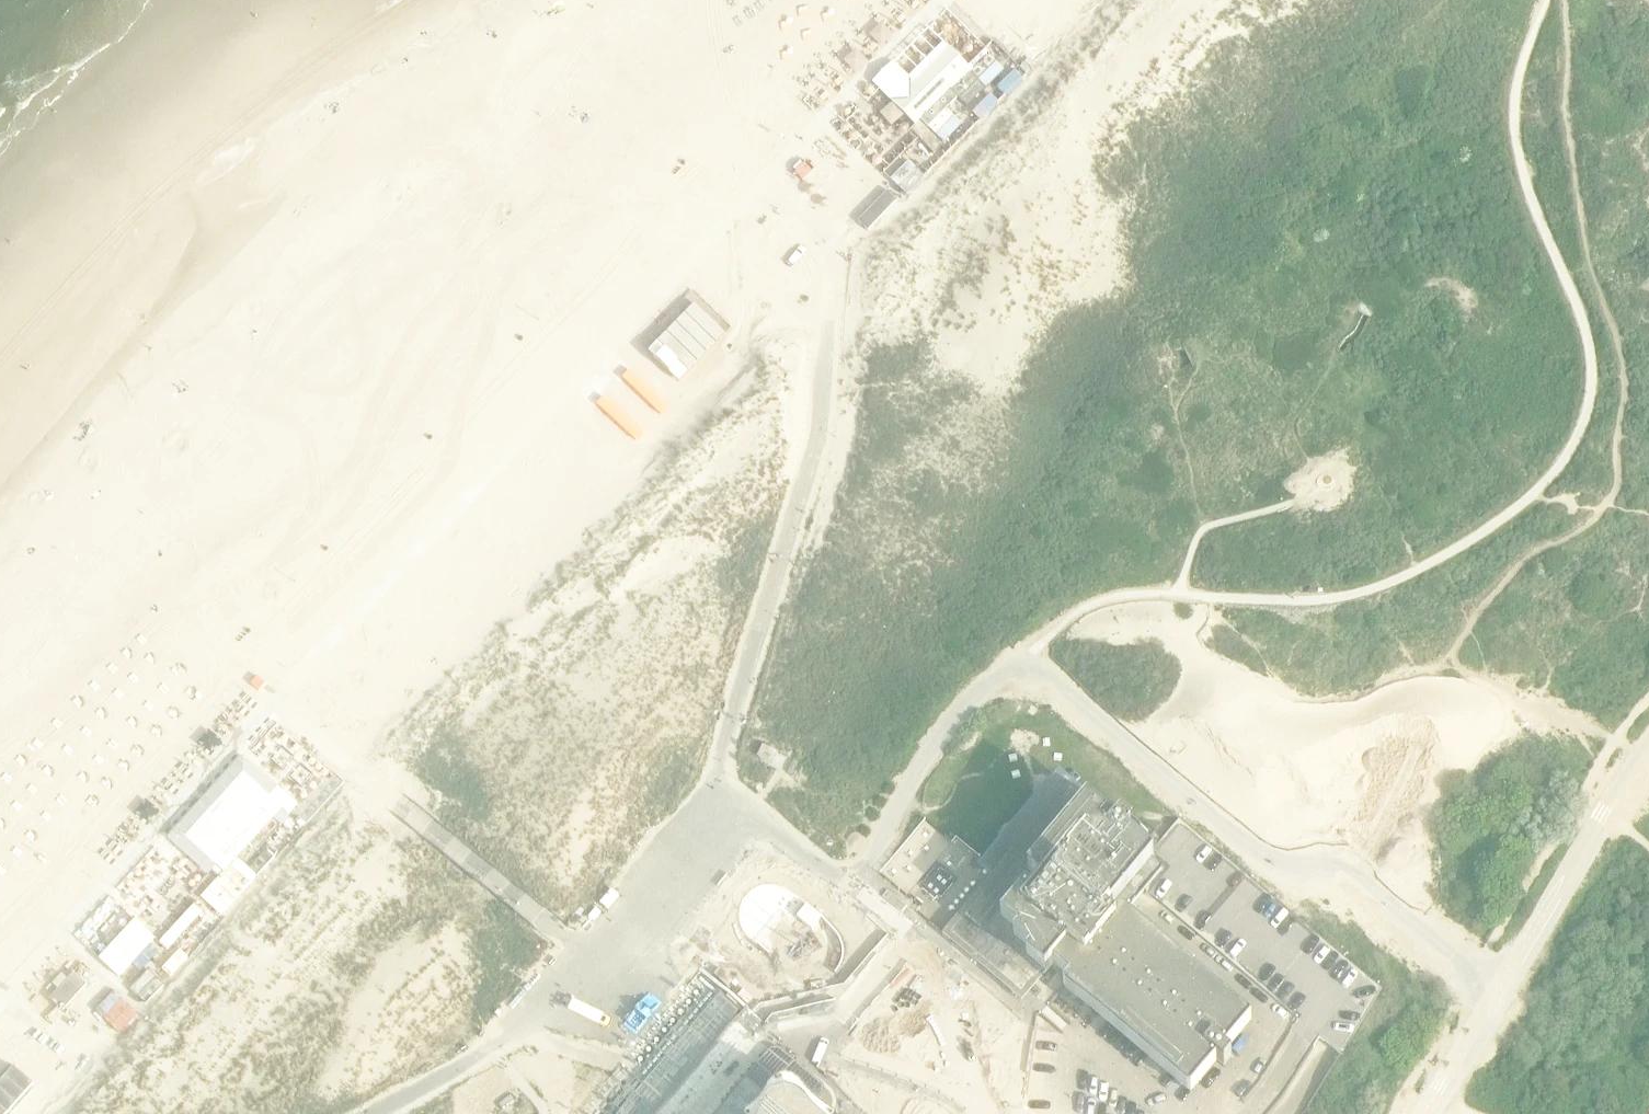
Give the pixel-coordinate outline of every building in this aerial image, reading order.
[(872,83),(919,126),(954,88),(971,103),(988,84),(936,36),(904,71),(892,61),(872,83)] [(893,187),(866,213),(873,219),(900,194),(893,187)] [(650,350),(682,380),(730,328),(699,298),(650,350)] [(1120,918),(1144,889),(1163,866),(1148,854),(1126,835),(1131,828),(1122,820),(1116,826),(1059,778),(988,864),(1002,876),(949,938),(989,972),(1012,946),(1013,947),(1012,950),(1013,953),(1015,955),(1018,955),(1021,954),(1045,974),(1058,958),(1074,972),(1068,979),(1195,1087),(1217,1061),(1224,1067),(1232,1057),(1225,1051),(1247,1026),(1120,918)] [(235,871),(285,817),(247,782),(197,836),(235,871)] [(1179,817),(1163,837),(1148,854),(1163,866),(1144,889),(1299,1019),(1319,1035),(1341,1054),(1382,988),(1179,817)] [(743,905),(741,912),(741,919),(743,926),(746,932),(750,938),(756,943),(800,896),(795,891),(789,887),(782,884),(775,883),(768,883),(761,885),(755,888),(750,893),(745,899),(743,905)] [(756,943),(726,975),(810,1049),(818,1040),(855,1075),(870,1058),(836,1029),(868,956),(800,896),(756,943)] [(97,972),(78,995),(93,1007),(112,984),(97,972)] [(617,1113),(824,1113),(822,1112),(814,1105),(784,1080),(779,1076),(793,1061),(800,1051),(747,1006),(745,1008),(741,1012),(720,994),(650,1076),(617,1113)] [(20,1054),(0,1077),(0,1113),(10,1113),(44,1075),(20,1054)]
